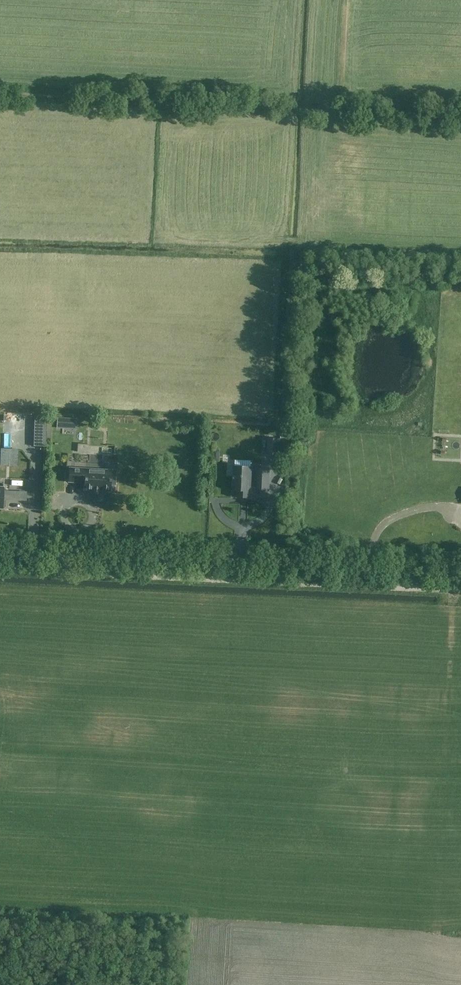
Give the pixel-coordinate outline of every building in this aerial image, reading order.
[(279,440),(269,439),(268,454),(278,455),(279,440)] [(237,497),(251,498),(251,487),(257,487),(257,490),(268,490),(269,469),(257,469),(257,470),(252,469),(252,468),(234,467),(233,490),(237,490),(237,497)] [(116,471),(105,471),(69,469),(68,482),(84,483),(84,490),(92,490),(92,492),(100,493),(100,490),(109,491),(110,480),(115,481),(116,471)] [(27,493),(3,492),(3,488),(0,488),(0,508),(3,508),(3,500),(26,501),(27,493)] [(16,513),(29,514),(30,505),(16,504),(16,513)]
